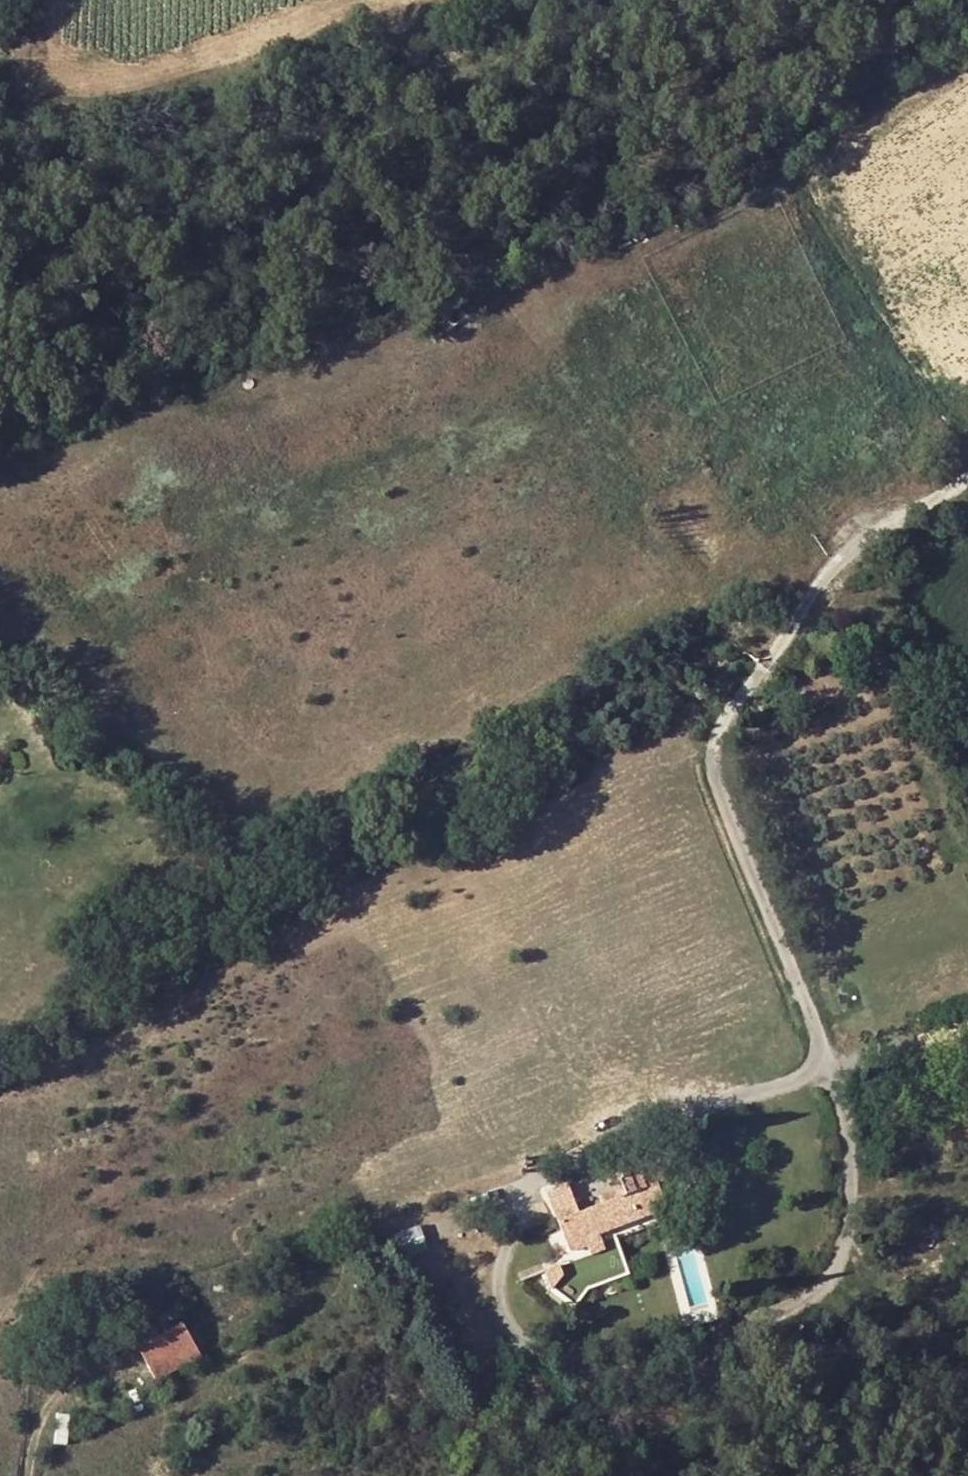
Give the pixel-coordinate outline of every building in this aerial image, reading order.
[(692,691),(697,700),(707,696),(703,685),(692,691)] [(611,1183),(614,1190),(618,1201),(604,1205),(580,1213),(569,1183),(549,1191),(573,1262),(546,1272),(550,1288),(576,1305),(586,1288),(630,1273),(615,1229),(664,1211),(655,1185),(661,1183),(656,1167),(611,1183)] [(618,1201),(614,1190),(601,1195),(604,1205),(618,1201)] [(150,1370),(195,1346),(185,1328),(171,1334),(164,1322),(134,1338),(150,1370)] [(150,1370),(156,1382),(202,1359),(195,1346),(150,1370)]
